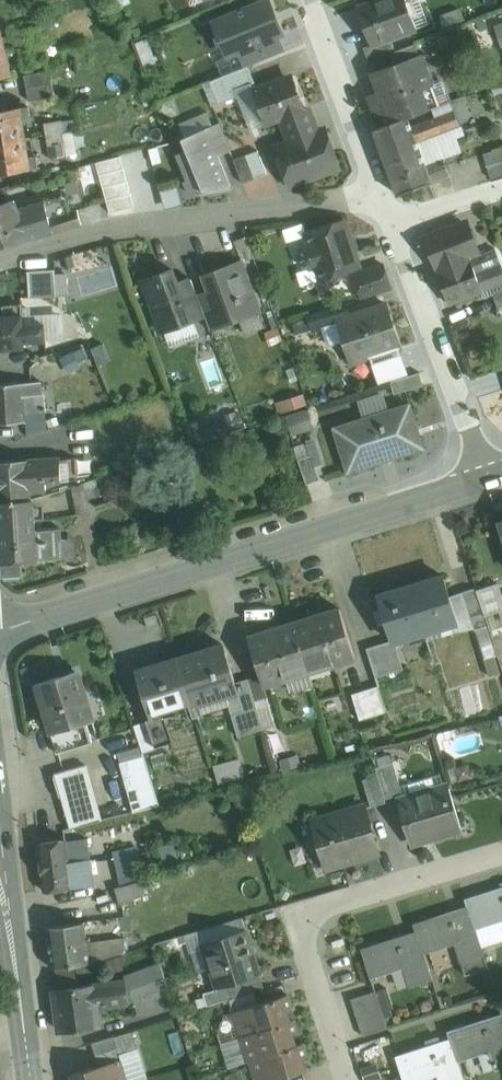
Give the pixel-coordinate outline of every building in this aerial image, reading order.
[(214,21),(224,46),(225,46),(228,55),(237,51),(237,52),(240,50),(277,36),(283,33),(273,8),(272,8),(269,0),(267,0),(260,3),(259,3),(214,21)] [(358,7),(371,44),(372,45),(391,38),(416,29),(406,0),(377,0),(358,7)] [(490,12),(501,47),(501,8),(490,12)] [(12,74),(0,27),(0,77),(12,74)] [(277,36),(240,50),(247,66),(283,52),(277,36)] [(391,38),(372,45),(371,44),(363,47),(368,60),(391,52),(396,50),(391,38)] [(396,50),(391,52),(396,64),(420,55),(416,43),(396,50)] [(396,64),(373,73),(383,100),(373,103),(381,126),(382,126),(407,117),(439,106),(420,55),(396,64)] [(50,70),(24,75),(27,88),(53,83),(50,70)] [(221,77),(210,81),(219,104),(235,98),(232,91),(227,93),(221,77)] [(295,82),(279,89),(276,81),(254,90),(267,123),(283,117),(305,109),(295,82)] [(53,83),(27,88),(29,100),(55,96),(53,83)] [(32,117),(30,105),(21,107),(23,118),(32,117)] [(0,110),(0,141),(26,138),(23,118),(21,107),(0,110)] [(305,109),(283,117),(287,130),(312,120),(307,108),(305,109)] [(208,110),(178,120),(182,131),(211,121),(208,110)] [(415,129),(426,161),(461,149),(456,134),(463,132),(457,115),(415,129)] [(76,152),(72,117),(44,119),(47,155),(76,152)] [(387,162),(419,150),(407,117),(382,126),(381,126),(374,129),(387,162)] [(312,120),(287,130),(292,142),(316,133),(312,120)] [(219,123),(207,128),(218,155),(230,150),(219,123)] [(207,128),(183,138),(188,149),(177,154),(188,180),(184,182),(189,193),(232,188),(218,155),(207,128)] [(292,142),(277,147),(291,184),(293,184),(337,167),(338,167),(324,130),(316,133),(292,142)] [(0,141),(0,173),(30,168),(29,157),(26,138),(0,141)] [(483,153),(491,179),(501,175),(501,148),(483,153)] [(149,149),(90,165),(100,206),(159,190),(149,149)] [(258,150),(234,159),(243,183),(267,174),(258,150)] [(419,150),(387,162),(399,195),(450,176),(444,159),(426,166),(419,150)] [(38,156),(29,157),(30,168),(40,167),(38,156)] [(163,203),(180,201),(177,184),(161,187),(163,203)] [(0,205),(0,246),(25,240),(17,209),(14,201),(0,205)] [(44,201),(17,209),(25,240),(53,232),(44,201)] [(344,220),(307,232),(311,246),(304,248),(300,256),(303,264),(311,268),(318,266),(322,279),(324,278),(325,280),(331,284),(339,281),(342,275),(341,273),(359,267),(344,220)] [(428,238),(439,269),(436,270),(449,304),(483,291),(482,290),(501,282),(501,268),(494,248),(478,254),(474,244),(477,238),(474,230),(468,227),(466,223),(428,238)] [(245,236),(235,240),(243,261),(254,257),(245,236)] [(240,260),(204,274),(215,304),(223,325),(259,311),(240,260)] [(383,264),(354,273),(362,297),(391,288),(383,264)] [(173,269),(144,280),(163,331),(192,320),(178,283),(173,269)] [(55,270),(28,272),(30,297),(57,295),(55,270)] [(191,278),(178,283),(192,320),(205,315),(203,309),(191,278)] [(493,294),(498,307),(501,305),(501,291),(493,294)] [(346,303),(308,315),(313,329),(338,320),(338,319),(350,315),(346,303)] [(350,315),(338,319),(338,320),(352,363),(400,347),(386,303),(350,315)] [(21,304),(5,305),(6,315),(22,314),(21,304)] [(215,304),(203,309),(205,315),(211,330),(223,325),(215,304)] [(0,316),(0,349),(24,347),(22,314),(6,315),(0,316)] [(420,372),(391,381),(394,394),(424,384),(420,372)] [(41,382),(24,383),(24,396),(42,395),(41,382)] [(0,384),(0,423),(26,421),(25,412),(25,403),(24,396),(24,383),(0,384)] [(303,391),(279,399),(282,410),(306,403),(303,391)] [(46,402),(25,403),(25,412),(46,411),(46,402)] [(307,405),(285,412),(291,433),(314,426),(307,405)] [(412,410),(369,424),(367,418),(335,428),(347,465),(378,455),(377,450),(389,447),(393,457),(424,447),(412,410)] [(305,481),(325,475),(314,437),(293,443),(305,481)] [(60,457),(29,459),(30,480),(62,478),(60,457)] [(0,461),(0,501),(31,499),(30,480),(29,459),(0,461)] [(0,501),(0,521),(32,519),(31,499),(0,501)] [(0,521),(0,562),(22,561),(59,558),(57,529),(43,530),(42,519),(32,519),(0,521)] [(22,561),(2,562),(2,577),(23,576),(22,561)] [(442,576),(411,585),(426,631),(426,632),(427,631),(425,625),(454,615),(456,622),(458,622),(443,575),(441,575),(442,576)] [(477,591),(485,615),(501,610),(501,591),(499,583),(477,591)] [(411,585),(381,594),(386,607),(384,608),(395,641),(426,631),(411,585)] [(474,588),(462,592),(474,629),(487,625),(474,588)] [(339,609),(295,623),(310,670),(355,656),(340,608),(339,609)] [(295,623),(250,636),(249,637),(264,684),(310,670),(295,623)] [(389,641),(367,648),(376,677),(398,670),(389,641)] [(224,644),(178,659),(191,701),(192,705),(237,691),(238,690),(236,682),(224,644)] [(178,659),(137,671),(150,713),(191,701),(178,659)] [(75,672),(37,684),(58,752),(92,742),(76,690),(81,689),(75,672)] [(248,678),(236,682),(238,690),(237,691),(244,712),(257,707),(255,699),(248,678)] [(378,685),(352,694),(360,719),(387,711),(378,685)] [(276,725),(267,695),(255,699),(257,707),(264,728),(276,725)] [(153,718),(134,724),(143,752),(163,746),(153,718)] [(379,766),(392,762),(390,755),(377,759),(379,766)] [(216,779),(243,774),(240,757),(213,762),(216,779)] [(376,767),(378,775),(385,798),(402,793),(393,762),(392,762),(379,766),(376,767)] [(87,766),(56,774),(71,828),(102,819),(87,766)] [(385,798),(378,775),(363,779),(371,806),(386,802),(385,798)] [(445,786),(402,799),(415,841),(457,829),(449,801),(451,801),(450,797),(448,798),(445,786)] [(365,806),(314,821),(327,867),(378,852),(365,806)] [(66,838),(38,842),(44,891),(92,885),(89,860),(68,863),(66,838)] [(134,848),(113,853),(118,875),(137,869),(135,858),(137,858),(134,848)] [(137,869),(118,875),(121,886),(140,880),(137,869)] [(140,881),(115,888),(119,903),(145,896),(140,881)] [(465,898),(467,905),(468,905),(476,929),(476,928),(501,920),(501,886),(465,898)] [(467,905),(413,923),(415,930),(416,930),(424,953),(455,943),(465,975),(489,967),(476,928),(476,929),(468,905),(467,905)] [(190,948),(203,944),(246,930),(243,918),(186,936),(190,948)] [(84,922),(47,927),(52,968),(90,963),(108,957),(106,940),(87,943),(84,922)] [(246,930),(203,944),(217,987),(260,973),(246,930)] [(415,930),(361,948),(371,978),(407,967),(411,980),(430,974),(431,980),(433,979),(424,953),(416,930),(415,930)] [(161,962),(125,975),(126,981),(129,1002),(169,988),(161,962)] [(265,987),(260,973),(217,987),(204,991),(209,1005),(230,999),(255,991),(265,987)] [(126,981),(55,990),(60,1030),(97,1026),(95,1006),(129,1002),(126,981)] [(376,990),(351,998),(355,1011),(380,1003),(376,990)] [(234,1011),(238,1010),(259,1003),(255,991),(230,999),(234,1011)] [(259,1003),(238,1010),(246,1034),(246,1035),(290,1021),(290,1020),(286,1008),(292,1006),(288,994),(259,1003)] [(380,1003),(355,1011),(359,1023),(384,1015),(380,1003)] [(448,1030),(450,1038),(451,1037),(458,1061),(459,1061),(493,1050),(498,1063),(501,1062),(501,1013),(448,1030)] [(384,1015),(359,1023),(363,1036),(388,1028),(384,1015)] [(290,1021),(246,1035),(246,1034),(244,1035),(252,1060),(254,1060),(254,1059),(296,1045),(292,1033),(298,1031),(294,1019),(290,1020),(290,1021)] [(115,1036),(93,1043),(96,1055),(118,1048),(115,1036)] [(396,1055),(404,1079),(423,1079),(442,1074),(443,1079),(465,1079),(459,1061),(458,1061),(451,1037),(450,1038),(396,1055)] [(254,1059),(254,1060),(260,1079),(273,1079),(279,1078),(306,1070),(301,1056),(307,1055),(303,1043),(296,1045),(254,1059)] [(118,1048),(96,1055),(100,1066),(117,1060),(117,1061),(122,1059),(118,1048)] [(72,1074),(74,1079),(123,1079),(117,1061),(117,1060),(100,1066),(72,1074)]
